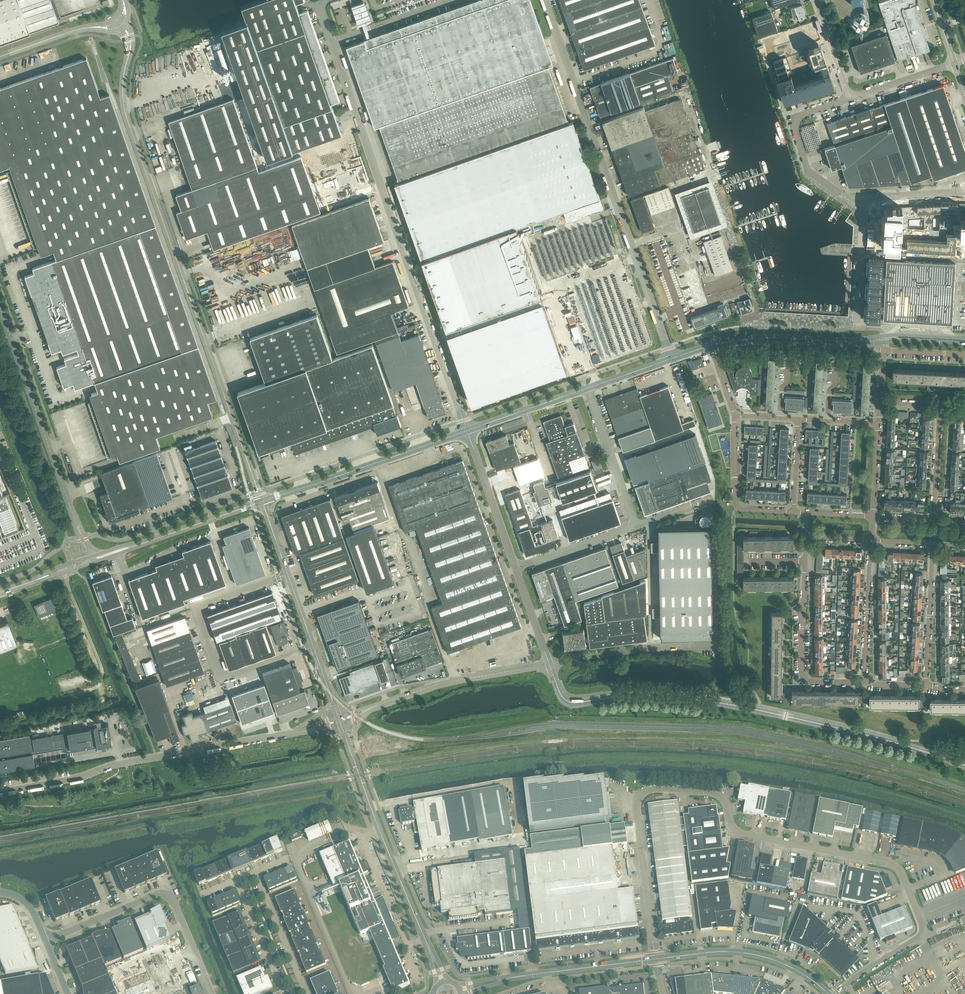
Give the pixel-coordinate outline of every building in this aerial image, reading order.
[(58,22),(57,19),(61,18),(54,0),(0,0),(0,42),(58,22)] [(217,44),(226,69),(229,68),(226,59),(229,58),(233,69),(236,69),(232,57),(237,71),(231,73),(233,79),(235,78),(239,77),(268,160),(291,152),(342,134),(341,131),(339,126),(338,122),(336,117),(335,113),(334,112),(333,108),(331,104),(331,103),(333,103),(340,100),(338,95),(338,94),(337,90),(335,85),(333,81),(333,80),(332,76),(330,71),(328,67),(328,66),(327,62),(325,57),(324,53),(323,52),(322,48),(320,43),(319,39),(318,38),(317,34),(315,29),(314,25),(313,24),(312,20),(310,15),(309,11),(308,10),(306,10),(300,12),(297,5),(297,3),(302,2),(305,1),(305,0),(265,0),(242,8),(245,17),(246,17),(248,23),(237,26),(236,27),(226,30),(223,31),(229,49),(227,49),(227,50),(224,51),(225,53),(224,53),(221,43),(217,44)] [(347,47),(350,55),(356,73),(356,74),(366,100),(373,120),(374,123),(374,124),(375,125),(375,127),(376,127),(379,126),(380,126),(398,178),(398,179),(398,181),(399,183),(396,184),(395,184),(395,185),(399,196),(400,198),(419,251),(419,252),(422,261),(426,271),(426,272),(428,278),(442,318),(443,319),(446,329),(447,330),(448,334),(459,365),(460,369),(472,403),(567,369),(545,306),(543,300),(542,300),(541,296),(525,251),(520,236),(523,235),(524,235),(535,231),(534,229),(533,222),(564,211),(567,220),(572,218),(576,217),(585,214),(603,207),(602,205),(600,199),(600,198),(598,192),(592,175),(592,174),(588,163),(584,152),(578,136),(574,125),(574,123),(573,122),(574,122),(573,121),(573,122),(570,123),(569,121),(568,120),(568,119),(567,119),(549,66),(553,65),(553,64),(553,63),(544,39),(544,38),(539,25),(534,10),(531,0),(477,0),(450,9),(430,16),(429,17),(426,18),(425,18),(423,19),(421,20),(393,30),(387,32),(384,32),(383,33),(374,36),(373,36),(372,36),(370,36),(369,34),(369,33),(368,32),(366,26),(366,24),(365,23),(370,22),(371,21),(365,2),(363,2),(360,3),(356,5),(354,5),(354,6),(352,6),(359,26),(360,25),(361,25),(363,24),(363,25),(364,27),(366,33),(366,34),(367,35),(367,37),(366,38),(365,39),(364,39),(365,40),(359,42),(352,45),(347,47)] [(564,13),(600,0),(560,0),(564,13)] [(571,32),(642,6),(640,0),(600,0),(564,13),(571,32)] [(774,8),(799,0),(771,0),(774,8)] [(880,2),(879,2),(898,60),(917,54),(930,50),(930,49),(915,5),(916,5),(914,0),(885,0),(880,2)] [(792,11),(793,14),(804,11),(802,5),(802,4),(790,9),(790,10),(792,11)] [(630,32),(639,29),(649,25),(642,6),(571,32),(578,50),(592,45),(601,42),(611,39),(620,35),(630,32)] [(804,11),(793,14),(794,17),(798,15),(799,19),(807,17),(806,17),(804,11)] [(778,30),(772,12),(752,18),(759,37),(778,30)] [(811,24),(764,40),(770,58),(775,57),(771,45),(806,34),(807,38),(810,37),(814,48),(821,45),(817,32),(814,33),(811,24)] [(655,44),(649,25),(639,29),(646,48),(655,44)] [(636,51),(646,48),(639,29),(630,32),(636,51)] [(630,32),(620,35),(627,54),(636,51),(630,32)] [(851,45),(861,73),(895,61),(886,34),(851,45)] [(620,35),(611,39),(617,58),(627,54),(620,35)] [(611,39),(601,42),(608,61),(617,58),(611,39)] [(601,42),(592,45),(599,64),(608,61),(601,42)] [(592,45),(578,50),(584,70),(599,64),(592,45)] [(814,48),(809,49),(809,52),(810,54),(811,57),(812,60),(813,63),(814,65),(815,68),(822,66),(827,64),(825,58),(824,54),(823,51),(823,50),(821,45),(814,48)] [(0,88),(0,170),(9,166),(11,170),(7,172),(34,248),(38,247),(41,256),(53,251),(56,260),(33,268),(34,273),(25,276),(52,352),(61,349),(66,347),(67,352),(77,348),(79,354),(65,358),(66,364),(57,367),(64,386),(73,383),(75,388),(94,382),(98,391),(89,394),(92,401),(88,402),(108,458),(117,454),(119,461),(160,447),(156,435),(212,416),(207,401),(213,399),(214,399),(216,398),(216,396),(199,349),(109,94),(107,95),(106,95),(100,97),(86,58),(0,88)] [(597,106),(601,116),(612,112),(640,102),(674,90),(668,74),(678,71),(673,58),(630,73),(590,87),(594,98),(606,94),(608,102),(597,106)] [(783,58),(774,61),(776,67),(785,64),(783,59),(783,58)] [(785,64),(776,67),(778,73),(787,70),(785,64)] [(780,79),(777,80),(777,81),(779,80),(782,90),(781,90),(780,91),(784,101),(789,99),(791,99),(793,98),(794,98),(797,97),(834,85),(832,80),(827,64),(821,66),(825,76),(795,86),(791,76),(791,75),(789,76),(780,79)] [(787,70),(778,73),(780,79),(789,76),(787,70)] [(933,88),(905,97),(909,106),(947,94),(943,84),(935,87),(933,86),(933,88)] [(947,94),(909,106),(931,175),(933,179),(960,170),(962,171),(963,169),(964,168),(964,149),(953,114),(954,112),(952,111),(947,94)] [(905,97),(884,104),(892,126),(899,148),(911,182),(931,175),(909,106),(905,97)] [(177,195),(182,210),(177,212),(187,238),(315,193),(302,156),(259,171),(234,99),(170,121),(193,189),(177,195)] [(644,107),(603,122),(606,132),(607,132),(611,144),(610,144),(612,148),(613,148),(614,151),(613,152),(619,168),(620,168),(624,180),(623,180),(624,180),(628,191),(627,191),(629,195),(705,168),(703,163),(704,162),(700,153),(695,141),(697,140),(696,137),(694,138),(685,112),(680,99),(645,111),(644,107)] [(856,114),(827,123),(835,145),(892,126),(884,104),(870,109),(870,108),(855,113),(856,114)] [(892,126),(835,145),(823,149),(829,167),(831,166),(832,169),(842,166),(844,172),(844,173),(848,186),(864,185),(856,162),(899,148),(892,126)] [(899,148),(856,162),(864,185),(911,182),(899,148)] [(709,186),(681,196),(694,232),(721,222),(709,186)] [(643,195),(631,200),(642,232),(647,230),(647,231),(651,229),(655,227),(643,195)] [(337,353),(375,339),(393,390),(417,382),(429,418),(446,412),(440,394),(421,340),(419,334),(402,340),(399,332),(408,329),(408,328),(409,325),(407,324),(397,328),(392,312),(409,306),(393,261),(376,267),(368,246),(384,241),(369,198),(293,225),(315,288),(337,353)] [(882,247),(955,252),(964,252),(964,203),(961,203),(959,203),(941,202),(941,204),(907,206),(884,208),(882,247)] [(720,232),(701,239),(718,289),(738,282),(720,232)] [(866,258),(862,318),(870,319),(882,319),(885,259),(866,258)] [(889,309),(888,318),(895,318),(895,320),(943,323),(951,323),(952,323),(952,319),(955,263),(938,262),(921,261),(887,259),(884,302),(887,302),(886,309),(889,309)] [(738,302),(741,310),(740,310),(742,314),(754,310),(753,306),(750,297),(750,298),(744,299),(744,300),(738,302)] [(695,316),(691,317),(695,327),(698,326),(706,323),(710,322),(714,321),(729,315),(726,305),(725,305),(724,303),(717,305),(718,308),(695,316)] [(266,382),(238,392),(256,441),(255,441),(259,453),(285,444),(285,443),(288,442),(291,450),(297,448),(301,447),(304,446),(308,444),(310,443),(314,442),(317,441),(321,440),(323,439),(327,437),(343,432),(347,430),(350,429),(354,428),(356,427),(360,426),(367,423),(368,423),(373,421),(375,426),(376,431),(378,434),(378,433),(388,429),(391,428),(400,425),(401,426),(398,417),(397,417),(396,416),(398,415),(396,415),(393,405),(394,404),(373,345),(337,357),(335,358),(333,359),(317,314),(301,320),(295,322),(251,337),(251,338),(266,381),(266,382)] [(695,368),(705,365),(702,358),(692,361),(693,363),(694,365),(695,368)] [(768,358),(768,370),(776,371),(776,358),(768,358)] [(816,361),(815,373),(823,374),(824,361),(816,361)] [(863,363),(863,376),(871,376),(871,364),(863,363)] [(750,394),(758,394),(759,379),(753,379),(752,378),(752,377),(752,376),(752,375),(752,374),(752,373),(752,372),(752,371),(751,370),(751,369),(750,369),(750,368),(749,368),(749,367),(748,367),(747,366),(746,366),(745,366),(744,366),(743,366),(742,366),(741,366),(740,367),(739,368),(738,368),(738,369),(737,369),(737,370),(737,371),(726,365),(735,391),(736,391),(736,390),(737,391),(738,390),(738,389),(739,389),(740,389),(740,388),(741,388),(742,388),(744,388),(745,388),(746,388),(746,389),(747,389),(748,390),(749,391),(750,391),(750,392),(750,394)] [(892,379),(907,380),(908,370),(893,369),(892,379)] [(768,370),(767,383),(775,383),(776,371),(768,370)] [(907,380),(922,381),(923,371),(908,370),(907,380)] [(922,381),(937,382),(937,372),(923,371),(922,381)] [(937,382),(952,383),(952,372),(937,372),(937,382)] [(964,384),(964,373),(952,372),(952,383),(964,384)] [(815,373),(815,385),(823,386),(823,374),(815,373)] [(863,376),(862,388),(870,388),(871,376),(863,376)] [(767,383),(766,395),(774,395),(775,383),(767,383)] [(815,385),(814,398),(822,398),(823,386),(815,385)] [(668,386),(640,396),(655,439),(696,425),(694,419),(682,423),(668,386)] [(655,439),(640,396),(637,388),(605,400),(608,409),(609,409),(615,427),(618,437),(623,450),(655,439)] [(862,388),(861,400),(869,401),(870,388),(862,388)] [(702,396),(698,397),(708,427),(722,423),(717,408),(715,408),(714,405),(716,404),(712,392),(702,396)] [(774,395),(766,395),(766,407),(773,408),(774,395)] [(785,408),(804,410),(804,398),(786,397),(785,408)] [(822,398),(814,398),(813,410),(821,411),(822,398)] [(833,399),(833,411),(851,412),(852,400),(833,399)] [(869,401),(861,400),(861,413),(868,413),(869,401)] [(888,416),(888,422),(895,422),(896,417),(897,417),(897,411),(891,411),(890,416),(888,416)] [(544,422),(549,437),(558,434),(559,438),(560,437),(568,434),(577,431),(574,423),(565,426),(561,415),(562,415),(561,415),(543,421),(544,422)] [(560,437),(563,443),(565,443),(567,448),(581,443),(577,432),(577,431),(568,434),(560,437)] [(701,497),(700,494),(711,491),(707,482),(711,480),(710,475),(705,462),(705,459),(695,433),(626,458),(634,482),(648,477),(648,479),(649,481),(647,482),(636,486),(639,496),(637,497),(638,500),(640,500),(645,514),(665,507),(683,500),(691,498),(691,499),(691,500),(692,500),(701,497)] [(490,451),(496,470),(521,461),(514,443),(510,444),(506,434),(506,435),(492,440),(492,439),(487,441),(486,441),(490,451)] [(547,443),(551,454),(565,449),(563,443),(560,437),(559,438),(558,434),(549,437),(550,441),(546,442),(547,443)] [(185,451),(202,498),(232,487),(216,440),(190,449),(185,451)] [(551,454),(555,465),(570,460),(566,449),(567,448),(565,443),(563,443),(565,449),(551,454)] [(570,460),(571,459),(585,455),(581,443),(567,448),(566,449),(570,460)] [(107,516),(109,521),(117,519),(116,517),(172,497),(157,452),(100,472),(107,492),(100,495),(106,513),(105,514),(104,515),(104,516),(105,516),(106,516),(107,516)] [(585,455),(571,459),(574,467),(570,468),(572,472),(589,466),(585,455)] [(598,469),(602,467),(599,458),(591,460),(596,474),(599,473),(598,469)] [(570,460),(555,465),(559,476),(558,477),(559,477),(572,472),(570,468),(574,467),(571,459),(570,460)] [(389,486),(405,532),(416,527),(443,603),(431,606),(448,652),(522,626),(463,460),(389,486)] [(556,482),(563,501),(597,489),(591,470),(556,482)] [(516,477),(501,482),(505,494),(518,531),(526,555),(535,552),(549,547),(556,545),(557,544),(556,542),(558,541),(558,542),(558,543),(559,543),(560,543),(561,543),(561,542),(561,541),(561,540),(561,539),(560,539),(559,538),(559,537),(559,536),(553,519),(537,525),(533,526),(520,489),(516,477)] [(551,501),(544,480),(534,484),(541,505),(551,501)] [(350,491),(335,496),(344,522),(350,520),(354,530),(355,531),(347,534),(367,591),(395,581),(374,524),(373,525),(373,523),(390,517),(378,481),(354,490),(354,488),(355,487),(347,490),(348,490),(349,490),(350,491)] [(564,521),(563,521),(568,534),(570,540),(574,538),(583,536),(584,535),(594,532),(595,531),(607,527),(608,527),(617,524),(618,523),(621,522),(613,500),(613,499),(612,499),(610,492),(605,494),(607,501),(566,515),(564,521)] [(951,492),(950,501),(950,511),(964,511),(964,492),(951,492)] [(0,497),(0,518),(3,526),(2,527),(4,531),(5,530),(5,531),(18,526),(6,495),(0,497)] [(330,498),(282,515),(296,553),(296,554),(300,552),(304,562),(304,561),(307,571),(310,580),(354,565),(333,506),(330,498)] [(710,520),(710,519),(710,518),(710,517),(709,516),(708,516),(708,515),(707,515),(706,514),(705,514),(704,514),(704,515),(703,515),(702,515),(701,516),(701,517),(700,517),(700,518),(700,519),(700,520),(700,521),(700,522),(701,523),(701,524),(702,524),(703,525),(704,525),(705,525),(706,525),(707,525),(708,524),(709,524),(709,523),(710,522),(710,521),(710,520)] [(249,527),(234,532),(250,579),(265,573),(249,527)] [(651,548),(659,548),(660,607),(652,607),(653,614),(653,615),(653,629),(653,637),(653,613),(660,613),(660,614),(661,640),(661,639),(662,638),(662,637),(712,636),(712,637),(713,637),(711,527),(710,527),(710,531),(660,532),(660,528),(659,528),(659,542),(651,542),(651,551),(651,552),(652,566),(652,567),(652,575),(651,548)] [(753,537),(743,537),(743,545),(743,547),(744,547),(751,547),(751,546),(752,546),(753,546),(753,547),(760,547),(760,537),(756,537),(756,534),(758,534),(758,530),(750,530),(750,534),(753,534),(753,537)] [(250,579),(234,532),(223,536),(225,542),(226,541),(227,543),(222,545),(236,584),(250,579)] [(777,537),(760,537),(760,547),(768,547),(768,546),(770,546),(770,547),(777,547),(777,537)] [(794,537),(777,537),(777,547),(784,547),(784,546),(785,546),(786,546),(786,547),(793,547),(794,537)] [(128,579),(142,618),(185,603),(183,598),(226,583),(211,541),(182,551),(183,555),(155,565),(157,569),(128,579)] [(611,546),(610,546),(623,582),(646,574),(645,548),(626,555),(622,542),(621,542),(621,543),(611,546)] [(823,551),(823,554),(825,554),(825,558),(831,558),(831,556),(832,548),(826,548),(825,547),(825,551),(823,551)] [(538,570),(537,571),(532,573),(542,600),(555,595),(565,625),(582,619),(575,600),(619,585),(605,548),(541,570),(540,569),(538,570)] [(885,561),(885,563),(893,563),(893,559),(894,551),(888,551),(887,556),(886,556),(885,558),(885,559),(885,561)] [(354,565),(310,580),(313,590),(314,590),(315,594),(315,595),(359,579),(354,565)] [(112,575),(102,578),(107,593),(117,589),(112,575)] [(569,631),(564,632),(564,631),(564,632),(564,636),(564,637),(565,637),(565,641),(565,642),(566,646),(566,647),(566,646),(571,646),(573,645),(574,648),(576,648),(576,645),(580,644),(580,645),(581,645),(581,644),(585,644),(586,644),(585,639),(589,638),(590,646),(639,640),(647,639),(644,614),(649,614),(648,604),(648,577),(640,580),(640,581),(602,595),(602,596),(584,602),(589,636),(585,636),(584,634),(585,634),(584,634),(584,629),(579,630),(579,629),(578,629),(579,630),(574,630),(569,631)] [(743,577),(743,579),(743,588),(760,588),(760,577),(755,577),(755,578),(753,578),(753,577),(744,577),(743,577)] [(770,577),(760,577),(760,588),(777,588),(777,577),(772,577),(772,578),(770,578),(770,577)] [(786,577),(777,577),(777,588),(794,588),(793,577),(789,577),(789,578),(786,578),(786,577)] [(92,582),(99,601),(118,594),(117,589),(107,593),(102,578),(92,582)] [(217,641),(235,634),(265,624),(270,622),(281,618),(272,591),(207,614),(217,641)] [(103,611),(104,610),(122,604),(118,594),(99,601),(103,611)] [(53,597),(35,605),(39,617),(58,609),(53,597)] [(359,600),(330,610),(318,614),(328,642),(329,642),(329,641),(338,667),(346,664),(347,666),(378,655),(359,600)] [(104,610),(113,634),(136,626),(132,617),(127,619),(122,604),(104,610)] [(772,612),(772,632),(782,632),(782,625),(782,622),(782,612),(772,612)] [(147,630),(152,644),(189,630),(188,626),(185,616),(147,630)] [(281,618),(270,622),(278,646),(286,643),(287,642),(288,641),(288,639),(288,638),(286,634),(289,633),(284,619),(282,620),(281,618)] [(0,625),(0,647),(1,651),(18,644),(9,622),(8,621),(0,625)] [(236,636),(219,642),(221,646),(221,647),(222,651),(222,652),(224,655),(229,669),(242,664),(250,661),(276,652),(274,647),(265,624),(235,634),(236,636)] [(418,669),(443,660),(431,629),(389,643),(401,675),(414,670),(413,670),(417,668),(418,670),(419,670),(418,669)] [(152,644),(157,657),(194,644),(189,630),(152,644)] [(772,632),(772,648),(782,648),(782,641),(782,639),(782,632),(772,632)] [(140,679),(122,634),(114,637),(133,682),(140,679)] [(157,657),(161,671),(199,658),(197,654),(198,654),(194,644),(157,657)] [(772,648),(771,665),(782,665),(782,658),(782,656),(782,648),(772,648)] [(199,658),(161,671),(166,685),(204,672),(204,671),(204,672),(202,668),(203,668),(199,658)] [(383,660),(352,671),(353,673),(339,678),(345,694),(350,693),(350,695),(369,688),(368,686),(390,679),(383,660)] [(292,668),(290,663),(263,673),(272,701),(279,698),(285,696),(292,694),(298,692),(300,691),(298,686),(303,685),(301,679),(300,676),(299,675),(298,672),(298,671),(296,666),(292,668)] [(771,665),(771,682),(782,682),(782,674),(781,674),(781,672),(782,672),(782,665),(771,665)] [(168,734),(171,743),(180,740),(169,709),(159,679),(137,687),(135,687),(156,739),(163,736),(164,735),(168,734)] [(771,696),(780,696),(782,696),(782,691),(781,691),(781,689),(782,689),(782,682),(771,682),(771,696)] [(263,699),(269,697),(264,684),(259,685),(263,699)] [(263,699),(259,685),(253,687),(258,701),(263,699)] [(258,701),(253,687),(248,689),(253,703),(258,701)] [(253,703),(248,689),(243,691),(247,705),(253,703)] [(309,702),(304,689),(298,692),(303,705),(309,702)] [(247,705),(243,691),(237,693),(242,707),(247,705)] [(792,702),(811,702),(812,692),(804,691),(804,692),(802,692),(802,691),(792,691),(792,698),(792,702)] [(303,705),(298,692),(292,694),(296,707),(303,705)] [(811,702),(828,702),(828,692),(821,692),(819,692),(812,692),(811,702)] [(828,702),(845,702),(845,692),(838,692),(836,692),(828,692),(828,702)] [(859,702),(859,696),(859,692),(854,692),(852,692),(845,692),(845,702),(859,702)] [(237,693),(232,695),(237,709),(242,707),(237,693)] [(292,694),(285,696),(290,709),(296,707),(292,694)] [(285,696),(279,698),(284,712),(290,709),(285,696)] [(870,706),(889,706),(889,696),(882,696),(880,696),(870,696),(870,702),(870,706)] [(889,706),(906,706),(906,696),(898,696),(896,696),(889,696),(889,706)] [(920,706),(920,697),(920,696),(915,696),(913,696),(906,696),(906,706),(920,706)] [(269,697),(263,699),(268,713),(274,711),(269,697)] [(920,706),(930,706),(930,700),(920,700),(920,697),(920,706)] [(279,698),(272,701),(277,714),(284,712),(279,698)] [(258,701),(263,715),(268,713),(263,699),(258,701)] [(930,710),(949,710),(950,700),(942,700),(940,700),(930,700),(930,706),(930,710)] [(964,710),(964,700),(959,700),(957,700),(950,700),(949,710),(964,710)] [(258,717),(263,715),(258,701),(253,703),(258,717)] [(186,723),(181,725),(185,733),(189,732),(190,736),(192,740),(201,737),(200,736),(202,735),(203,733),(202,732),(203,732),(236,720),(230,703),(209,710),(206,711),(193,716),(192,712),(190,712),(183,715),(186,723)] [(247,705),(252,719),(258,717),(253,703),(247,705)] [(252,719),(247,705),(242,707),(247,721),(252,719)] [(237,709),(241,723),(247,721),(242,707),(237,709)] [(24,709),(16,712),(17,714),(18,718),(26,715),(25,712),(24,709)] [(0,739),(0,771),(35,765),(34,762),(68,756),(67,752),(71,751),(76,750),(80,749),(81,750),(81,749),(85,748),(85,749),(86,749),(86,748),(90,748),(91,748),(95,747),(102,746),(102,749),(106,749),(106,747),(107,747),(107,745),(111,744),(112,744),(108,724),(92,727),(92,728),(87,728),(82,729),(77,730),(72,731),(68,732),(67,732),(63,733),(63,732),(62,732),(62,733),(58,734),(58,733),(57,733),(57,734),(53,734),(52,734),(53,734),(48,735),(46,736),(46,735),(42,736),(40,737),(40,736),(39,734),(33,735),(34,737),(30,738),(29,734),(0,739)] [(544,782),(524,784),(530,832),(609,822),(609,819),(612,819),(612,820),(609,794),(608,794),(606,794),(605,789),(608,789),(609,780),(604,780),(604,779),(584,782),(584,780),(564,783),(564,781),(544,784),(544,782)] [(743,813),(770,818),(770,819),(778,821),(779,820),(786,821),(791,794),(748,786),(748,788),(741,787),(740,791),(739,791),(738,791),(738,792),(738,793),(738,794),(739,794),(738,801),(745,802),(743,813)] [(399,812),(401,823),(403,824),(403,825),(412,823),(413,823),(415,834),(419,833),(419,834),(422,850),(479,840),(479,842),(513,836),(508,809),(504,791),(504,787),(414,803),(413,803),(414,806),(414,809),(413,809),(412,808),(400,810),(399,812)] [(788,829),(808,833),(815,798),(795,794),(788,829)] [(812,835),(832,839),(834,829),(853,832),(854,827),(858,828),(862,809),(849,806),(819,800),(812,835)] [(656,804),(648,805),(654,859),(684,855),(683,847),(687,847),(685,832),(681,832),(680,819),(678,808),(677,801),(675,802),(656,804)] [(684,818),(680,819),(681,832),(685,832),(687,847),(692,883),(728,878),(729,873),(731,865),(730,865),(727,864),(726,864),(729,848),(724,849),(723,849),(719,817),(717,817),(716,807),(709,808),(706,809),(705,808),(688,810),(689,815),(688,815),(684,816),(683,816),(684,818)] [(866,811),(862,831),(877,834),(881,814),(866,811)] [(884,815),(881,835),(895,838),(899,818),(884,815)] [(904,846),(908,847),(913,822),(904,819),(898,845),(903,848),(903,847),(904,846)] [(918,849),(923,824),(913,821),(913,822),(908,847),(913,850),(912,849),(913,848),(918,849)] [(305,832),(309,841),(332,831),(328,822),(305,832)] [(927,851),(932,826),(923,823),(923,824),(918,849),(922,852),(922,851),(923,850),(927,851)] [(532,850),(525,851),(526,857),(530,892),(536,941),(537,952),(556,949),(556,950),(560,950),(560,949),(570,948),(570,949),(574,948),(574,947),(585,946),(585,947),(588,946),(588,945),(599,944),(599,945),(603,945),(602,944),(617,942),(617,943),(620,942),(620,941),(639,939),(638,929),(633,889),(631,889),(618,891),(612,846),(627,844),(625,825),(531,836),(532,850)] [(932,852),(937,853),(942,828),(932,825),(932,826),(927,851),(932,854),(932,853),(931,853),(932,852)] [(941,855),(945,857),(961,838),(952,831),(952,832),(942,827),(942,828),(937,853),(940,857),(940,856),(941,855)] [(290,837),(292,842),(302,838),(300,833),(290,837)] [(952,865),(964,860),(964,841),(962,837),(961,838),(945,857),(947,862),(949,861),(952,865)] [(283,851),(278,839),(253,850),(195,875),(199,886),(233,872),(233,873),(252,865),(252,864),(283,851)] [(363,874),(359,865),(350,841),(319,854),(333,886),(339,884),(360,935),(370,931),(385,967),(383,968),(393,992),(410,984),(396,952),(404,949),(393,922),(394,919),(393,917),(390,915),(390,916),(380,892),(372,895),(363,874)] [(750,867),(749,867),(752,852),(753,852),(754,847),(739,844),(732,879),(752,883),(754,873),(749,872),(750,867)] [(461,867),(430,871),(435,907),(440,906),(441,914),(445,913),(445,914),(446,914),(447,914),(447,913),(448,913),(449,920),(479,916),(478,914),(485,913),(485,915),(517,911),(520,931),(457,939),(458,945),(456,945),(456,951),(459,951),(459,954),(460,954),(460,955),(463,957),(464,957),(465,958),(468,957),(468,960),(532,952),(529,930),(519,850),(474,855),(475,860),(460,862),(461,867)] [(157,852),(146,857),(156,880),(167,875),(157,852)] [(684,855),(654,859),(662,921),(665,920),(665,925),(663,925),(664,936),(694,932),(693,922),(690,922),(689,918),(692,918),(684,855)] [(791,873),(791,872),(790,871),(791,865),(780,863),(779,869),(769,867),(771,857),(762,855),(757,883),(786,889),(789,873),(791,873)] [(146,857),(136,861),(146,884),(156,880),(146,857)] [(793,872),(791,872),(791,873),(793,874),(792,878),(804,881),(808,860),(801,858),(801,859),(796,858),(793,872)] [(952,865),(952,870),(952,869),(954,869),(956,874),(964,870),(964,860),(952,865)] [(136,861),(125,865),(130,877),(135,889),(146,884),(136,861)] [(367,862),(359,865),(363,874),(371,871),(367,862)] [(811,873),(808,893),(837,899),(842,874),(837,873),(839,867),(824,864),(821,875),(811,873)] [(114,870),(119,882),(130,877),(125,865),(114,870)] [(288,869),(285,870),(291,884),(298,881),(295,874),(294,874),(294,872),(292,867),(288,868),(288,869)] [(841,900),(865,904),(887,896),(885,891),(892,888),(892,889),(893,889),(890,883),(890,882),(889,881),(887,875),(887,876),(880,879),(878,874),(847,868),(841,900)] [(281,871),(278,873),(284,887),(291,884),(285,870),(282,872),(281,871)] [(274,875),(271,876),(277,890),(284,887),(278,873),(274,874),(274,875)] [(277,890),(271,876),(268,877),(267,877),(265,878),(264,879),(266,884),(267,886),(270,893),(277,890)] [(130,877),(119,882),(124,893),(135,889),(130,877)] [(91,880),(80,884),(84,894),(95,889),(91,880)] [(695,886),(701,931),(717,929),(733,930),(736,913),(731,911),(730,907),(731,907),(728,882),(695,886)] [(80,884),(70,889),(80,912),(90,908),(84,894),(80,884)] [(70,889),(59,893),(69,917),(80,912),(70,889)] [(101,903),(95,889),(84,894),(90,908),(101,903)] [(295,890),(286,894),(288,900),(297,896),(295,890)] [(231,893),(228,894),(234,908),(241,905),(238,898),(237,896),(235,891),(231,892),(231,893)] [(69,917),(59,893),(45,899),(55,922),(69,917)] [(224,895),(221,897),(227,911),(234,908),(228,894),(225,895),(224,895)] [(286,894),(275,899),(277,904),(288,900),(286,894)] [(297,896),(288,900),(290,905),(299,901),(297,896)] [(754,932),(779,937),(783,919),(787,919),(790,904),(752,896),(748,917),(752,918),(756,918),(754,932)] [(217,899),(214,900),(220,914),(227,911),(221,897),(217,898),(217,899)] [(220,914),(214,900),(211,901),(207,903),(209,908),(210,909),(210,910),(213,917),(220,914)] [(288,900),(277,904),(279,909),(290,905),(288,900)] [(299,901),(290,905),(292,910),(301,906),(299,901)] [(886,944),(896,940),(894,936),(912,928),(904,908),(881,917),(876,904),(867,908),(880,941),(885,939),(886,943),(886,944)] [(290,905),(279,909),(281,914),(282,914),(292,910),(290,905)] [(16,913),(13,906),(0,908),(0,920),(16,913)] [(292,910),(294,914),(303,911),(301,906),(292,910)] [(810,912),(803,906),(789,942),(813,952),(814,951),(819,955),(840,975),(857,957),(837,939),(839,938),(838,935),(836,938),(831,933),(831,932),(827,928),(828,924),(808,916),(810,912)] [(166,924),(159,909),(151,913),(151,914),(134,921),(146,950),(171,939),(164,925),(166,924)] [(282,914),(284,919),(294,914),(292,910),(282,914)] [(303,911),(294,914),(296,919),(306,915),(303,911)] [(2,929),(19,922),(18,913),(16,913),(0,920),(0,925),(2,929)] [(228,917),(213,924),(219,939),(229,935),(225,925),(230,922),(240,918),(242,917),(240,913),(239,913),(233,915),(232,916),(229,917),(228,917)] [(284,919),(283,919),(286,924),(296,919),(294,914),(284,919)] [(306,915),(296,919),(298,924),(308,920),(306,915)] [(230,922),(225,925),(229,935),(234,933),(236,938),(241,935),(242,936),(247,933),(248,933),(245,926),(245,925),(244,924),(243,922),(243,920),(242,919),(242,917),(240,918),(230,922)] [(296,919),(286,924),(288,929),(298,924),(296,919)] [(112,930),(124,959),(143,951),(130,920),(117,926),(118,928),(112,930)] [(308,920),(298,924),(300,929),(309,926),(310,925),(308,920)] [(2,929),(5,937),(23,930),(21,921),(19,922),(2,929)] [(298,924),(288,929),(290,934),(291,934),(300,929),(298,924)] [(300,929),(302,934),(311,931),(309,926),(300,929)] [(291,934),(293,939),(302,934),(300,929),(291,934)] [(5,937),(9,946),(26,938),(25,930),(23,930),(5,937)] [(311,931),(302,934),(305,939),(314,935),(312,930),(311,931)] [(101,960),(104,967),(121,960),(109,932),(97,934),(91,937),(92,939),(101,960)] [(229,935),(219,939),(223,949),(244,940),(250,938),(248,933),(247,933),(242,936),(241,935),(236,938),(234,933),(229,935)] [(293,939),(292,939),(294,944),(305,939),(302,934),(293,939)] [(314,935),(305,939),(307,944),(316,940),(314,935)] [(9,946),(5,937),(0,940),(0,949),(9,946)] [(9,946),(12,954),(30,947),(28,938),(26,938),(9,946)] [(244,940),(223,949),(227,959),(238,954),(243,952),(240,947),(246,945),(251,943),(252,942),(250,938),(244,940)] [(75,971),(82,987),(108,976),(104,967),(101,960),(92,939),(80,943),(89,965),(75,971)] [(305,939),(294,944),(296,949),(307,944),(305,939)] [(316,940),(307,944),(309,949),(317,946),(318,945),(316,940)] [(243,952),(238,954),(242,964),(247,962),(257,958),(258,958),(258,956),(257,954),(256,951),(255,949),(252,942),(251,943),(246,945),(240,947),(243,952)] [(66,950),(75,971),(89,965),(80,943),(66,950)] [(307,944),(296,949),(298,954),(299,953),(309,949),(307,944)] [(12,954),(9,946),(0,949),(0,959),(12,954)] [(309,949),(311,954),(319,951),(317,946),(309,949)] [(0,959),(0,962),(5,974),(39,968),(38,966),(36,962),(34,950),(31,950),(30,947),(12,954),(0,959)] [(299,953),(301,958),(311,954),(309,949),(299,953)] [(319,951),(311,954),(313,959),(322,955),(320,950),(319,951)] [(125,990),(126,993),(142,993),(154,989),(157,993),(164,993),(175,989),(160,953),(149,958),(150,959),(143,962),(147,971),(151,979),(127,989),(125,990)] [(238,954),(227,959),(234,974),(248,968),(249,967),(261,963),(258,958),(257,958),(247,962),(242,964),(238,954)] [(301,958),(300,959),(302,964),(313,959),(311,954),(301,958)] [(322,955),(313,959),(315,964),(324,960),(322,955)] [(313,959),(302,964),(304,969),(315,964),(313,959)] [(324,960),(315,964),(317,969),(327,966),(324,960)] [(315,964),(304,969),(307,974),(317,969),(315,964)] [(261,968),(237,978),(243,993),(261,993),(273,989),(268,977),(265,978),(261,968)] [(330,973),(320,977),(322,982),(332,978),(330,973)] [(3,993),(54,993),(46,975),(1,983),(3,993)] [(711,975),(702,976),(704,993),(713,993),(711,975)] [(762,980),(739,978),(735,978),(711,975),(713,993),(714,993),(713,993),(719,993),(756,993),(762,980)] [(82,987),(83,993),(116,993),(108,976),(82,987)] [(702,976),(693,977),(695,993),(704,993),(702,976)] [(320,977),(310,981),(313,986),(322,982),(320,977)] [(693,977),(684,978),(686,993),(695,993),(693,977)] [(332,978),(322,982),(324,987),(334,983),(332,978)] [(684,978),(670,980),(674,993),(686,993),(684,978)] [(762,980),(756,993),(783,993),(785,991),(781,988),(780,989),(779,988),(776,986),(775,987),(771,984),(770,985),(766,982),(765,983),(762,980)] [(322,982),(313,986),(315,991),(324,987),(322,982)] [(334,983),(324,987),(327,992),(336,988),(334,983)] [(580,993),(644,993),(643,984),(613,988),(612,988),(611,988),(608,986),(607,986),(605,988),(580,991),(580,993)] [(189,990),(191,993),(203,993),(199,985),(189,990)]
